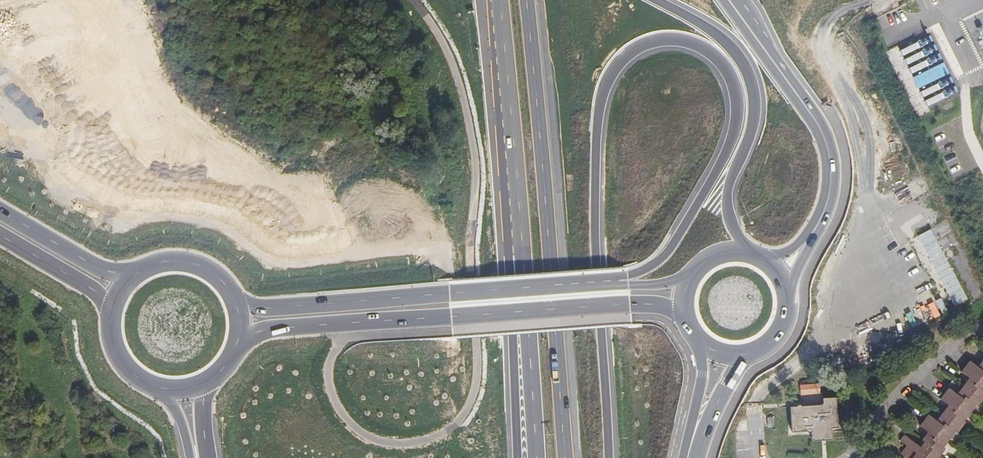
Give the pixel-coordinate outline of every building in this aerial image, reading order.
[(922,74),(915,76),(918,86),(924,84),(922,74)] [(934,229),(921,233),(932,264),(936,262),(935,258),(943,255),(934,229)] [(863,350),(949,313),(943,299),(857,336),(863,350)] [(968,362),(959,373),(967,380),(955,394),(947,389),(938,401),(946,407),(934,422),(926,416),(918,427),(924,433),(914,445),(903,436),(898,441),(905,447),(898,455),(902,457),(901,457),(937,457),(943,451),(941,449),(953,434),(955,435),(964,423),(962,422),(974,407),(975,408),(982,398),(982,395),(982,394),(982,359),(975,368),(968,362)] [(820,382),(800,384),(801,394),(821,393),(820,382)] [(822,405),(789,407),(791,430),(810,429),(811,440),(830,439),(830,427),(836,427),(834,398),(822,399),(822,405)]
